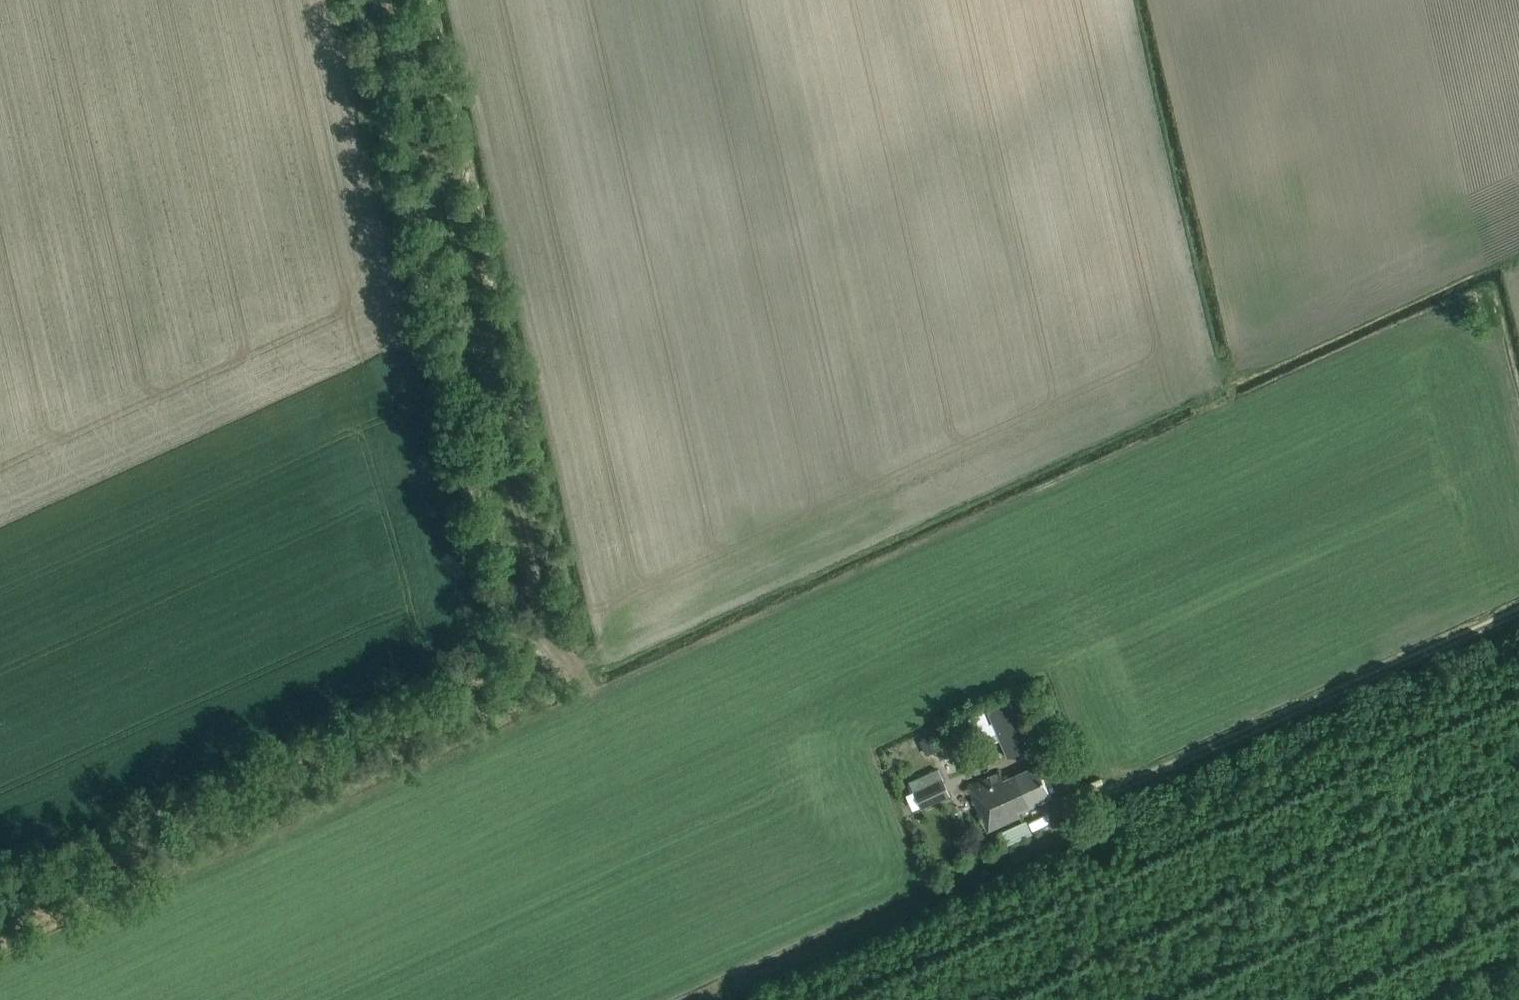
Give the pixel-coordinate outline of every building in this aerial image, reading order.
[(1018,812),(1051,797),(1037,766),(1004,781),(1000,773),(968,788),(988,831),(1020,817),(1018,812)] [(918,811),(947,798),(940,782),(911,795),(918,811)] [(1002,831),(1005,839),(1025,831),(1022,823),(1002,831)]
